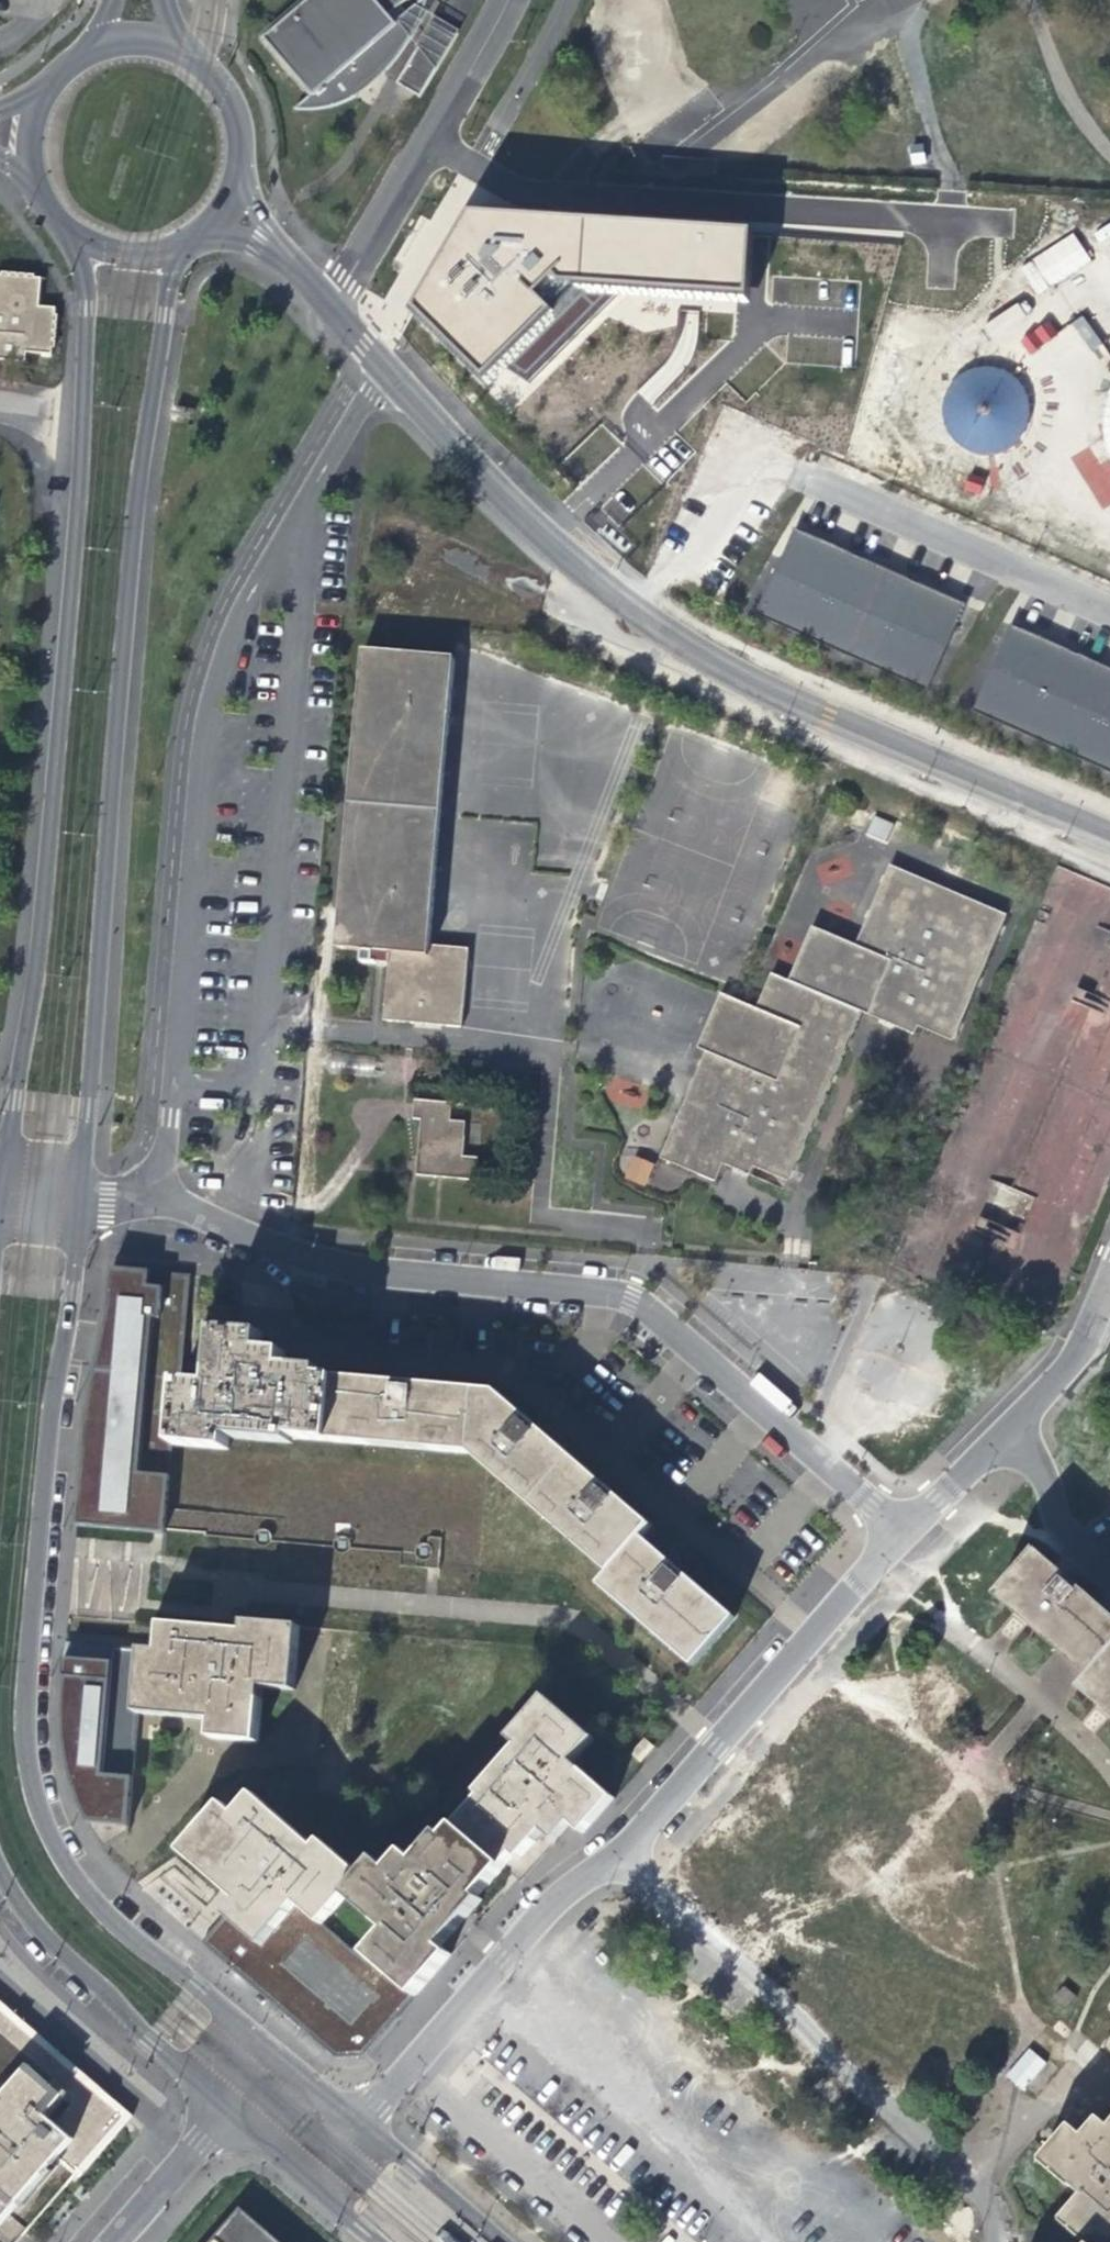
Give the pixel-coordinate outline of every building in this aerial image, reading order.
[(292,72),(308,90),(289,106),(296,105),(310,103),(323,100),(343,93),(355,86),(367,77),(372,73),(387,58),(396,47),(403,34),(417,52),(404,85),(422,97),(459,32),(414,9),(417,0),(414,0),(402,10),(396,3),(399,0),(304,0),(262,35),(292,72)] [(530,381),(599,314),(617,295),(751,303),(756,233),(472,216),(414,316),(490,387),(509,367),(530,381)] [(1076,234),(1019,263),(1033,292),(1091,264),(1076,234)] [(55,308),(38,306),(41,277),(0,274),(0,360),(22,362),(23,352),(51,355),(55,308)] [(1083,314),(1059,330),(1046,325),(1025,330),(1025,307),(1016,303),(986,323),(986,339),(1014,350),(976,360),(952,375),(938,409),(941,422),(956,444),(991,458),(999,486),(1017,494),(1020,498),(1076,499),(1096,507),(1109,504),(1109,355),(1083,314)] [(965,491),(983,494),(985,476),(968,474),(965,491)] [(928,693),(966,606),(939,594),(880,568),(824,544),(794,531),(756,617),(928,693)] [(1094,663),(1047,642),(1011,626),(973,713),(1109,774),(1109,670),(1094,663)] [(462,1027),(468,949),(428,946),(453,657),(360,649),(335,947),(387,952),(381,1019),(462,1027)] [(887,841),(891,822),(872,817),(868,837),(887,841)] [(914,1036),(917,1027),(952,1042),(1006,915),(889,865),(856,945),(811,927),(789,982),(770,974),(755,1008),(742,1005),(720,994),(698,1049),(705,1052),(673,1127),(660,1159),(715,1182),(722,1165),(749,1176),(753,1167),(788,1182),(860,1012),(914,1036)] [(1109,1192),(1109,896),(1088,889),(1101,885),(1058,871),(1053,885),(1051,877),(1005,1019),(1005,1017),(995,1050),(1024,1059),(1040,1054),(1046,1074),(1027,1080),(1024,1089),(1074,1105),(1021,1122),(1023,1126),(1049,1134),(1043,1154),(1025,1159),(1032,1181),(1038,1183),(1025,1226),(986,1238),(1001,1286),(1049,1301),(1078,1292),(1109,1192)] [(722,915),(722,902),(638,902),(638,949),(686,949),(686,927),(700,927),(699,915),(722,915)] [(608,1096),(635,1108),(643,1089),(616,1078),(608,1096)] [(474,1181),(477,1157),(460,1156),(464,1122),(448,1120),(449,1103),(413,1099),(411,1118),(418,1118),(413,1175),(474,1181)] [(634,1157),(625,1176),(642,1183),(650,1165),(634,1157)] [(191,1288),(193,1275),(163,1273),(111,1269),(109,1306),(103,1335),(89,1401),(84,1452),(82,1473),(79,1509),(77,1526),(167,1535),(171,1482),(173,1444),(176,1411),(179,1383),(191,1288)] [(690,1664),(731,1617),(639,1538),(649,1526),(496,1394),(446,1389),(353,1380),(319,1377),(320,1371),(282,1367),(284,1353),(272,1352),(259,1350),(261,1335),(238,1333),(216,1330),(211,1386),(179,1383),(176,1411),(173,1444),(227,1449),(228,1438),(289,1443),(290,1437),(472,1454),(610,1573),(599,1586),(690,1664)] [(299,1629),(244,1624),(243,1632),(162,1625),(160,1639),(159,1652),(142,1651),(136,1713),(212,1720),(210,1739),(256,1742),(261,1688),(292,1690),(299,1629)] [(136,1713),(142,1651),(65,1644),(60,1704),(60,1740),(66,1774),(75,1802),(86,1824),(97,1843),(102,1851),(128,1837),(136,1713)] [(413,1996),(450,1956),(440,1947),(461,1924),(481,1902),(476,1898),(514,1856),(519,1860),(544,1833),(554,1842),(562,1833),(570,1824),(583,1834),(613,1800),(570,1762),(592,1739),(545,1698),(509,1739),(518,1746),(477,1793),(481,1796),(445,1839),(440,1834),(415,1863),(405,1853),(389,1871),(377,1861),(362,1877),(322,1842),(315,1849),(253,1794),(235,1816),(221,1804),(182,1851),(226,1890),(239,1901),(226,1916),(260,1946),(298,1905),(321,1926),(348,1897),(387,1933),(367,1955),(413,1996)] [(260,1946),(226,1916),(204,1942),(240,1975),(244,1971),(253,1977),(249,1984),(336,2060),(366,2058),(413,1996),(367,1955),(387,1933),(348,1897),(321,1926),(298,1905),(260,1946)] [(4,2102),(0,2107),(0,2241),(18,2241),(23,2235),(123,2116),(0,2009),(0,2099),(4,2102)] [(1022,2091),(1048,2064),(1029,2047),(1004,2075),(1022,2091)] [(1077,2129),(1059,2118),(1033,2161),(1074,2186),(1057,2214),(1076,2241),(1109,2241),(1109,2107),(1077,2129)] [(242,2211),(215,2241),(217,2241),(278,2241),(242,2211)]
